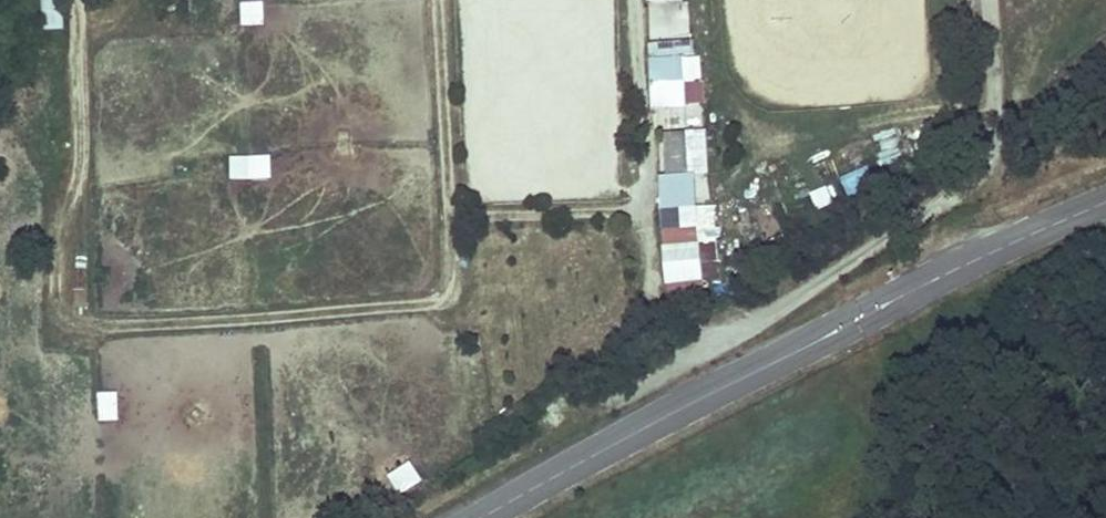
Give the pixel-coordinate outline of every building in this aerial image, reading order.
[(62,31),(61,0),(37,0),(38,32),(62,31)] [(265,0),(241,2),(243,26),(267,24),(265,0)] [(686,0),(648,0),(649,33),(688,31),(686,0)] [(663,134),(690,133),(689,83),(651,84),(653,135),(663,134)] [(665,179),(692,178),(690,133),(663,134),(665,179)] [(233,157),(234,178),(273,178),(273,157),(233,157)] [(867,166),(840,176),(846,192),(874,181),(867,166)] [(661,179),(664,245),(669,245),(692,244),(695,244),(692,178),(665,179),(661,179)] [(712,240),(714,207),(699,206),(697,239),(712,240)] [(692,244),(669,245),(670,269),(693,268),(692,244)] [(389,474),(400,494),(424,481),(413,462),(389,474)]
